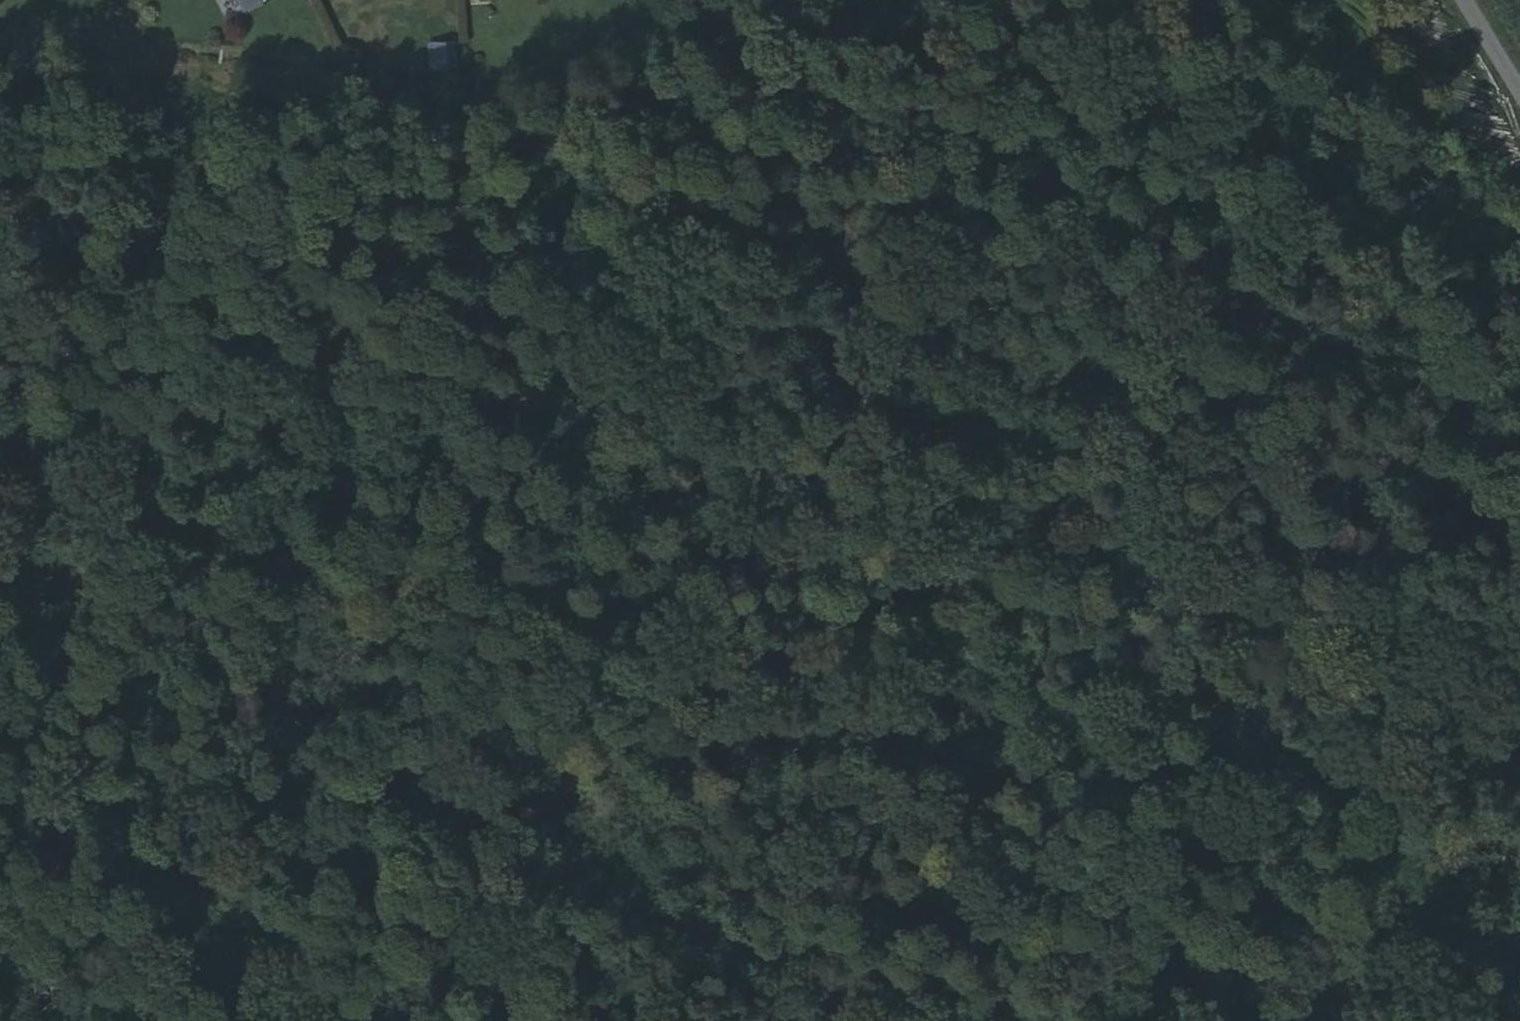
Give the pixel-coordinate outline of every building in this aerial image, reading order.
[(435,53),(453,52),(452,27),(434,28),(435,53)]
